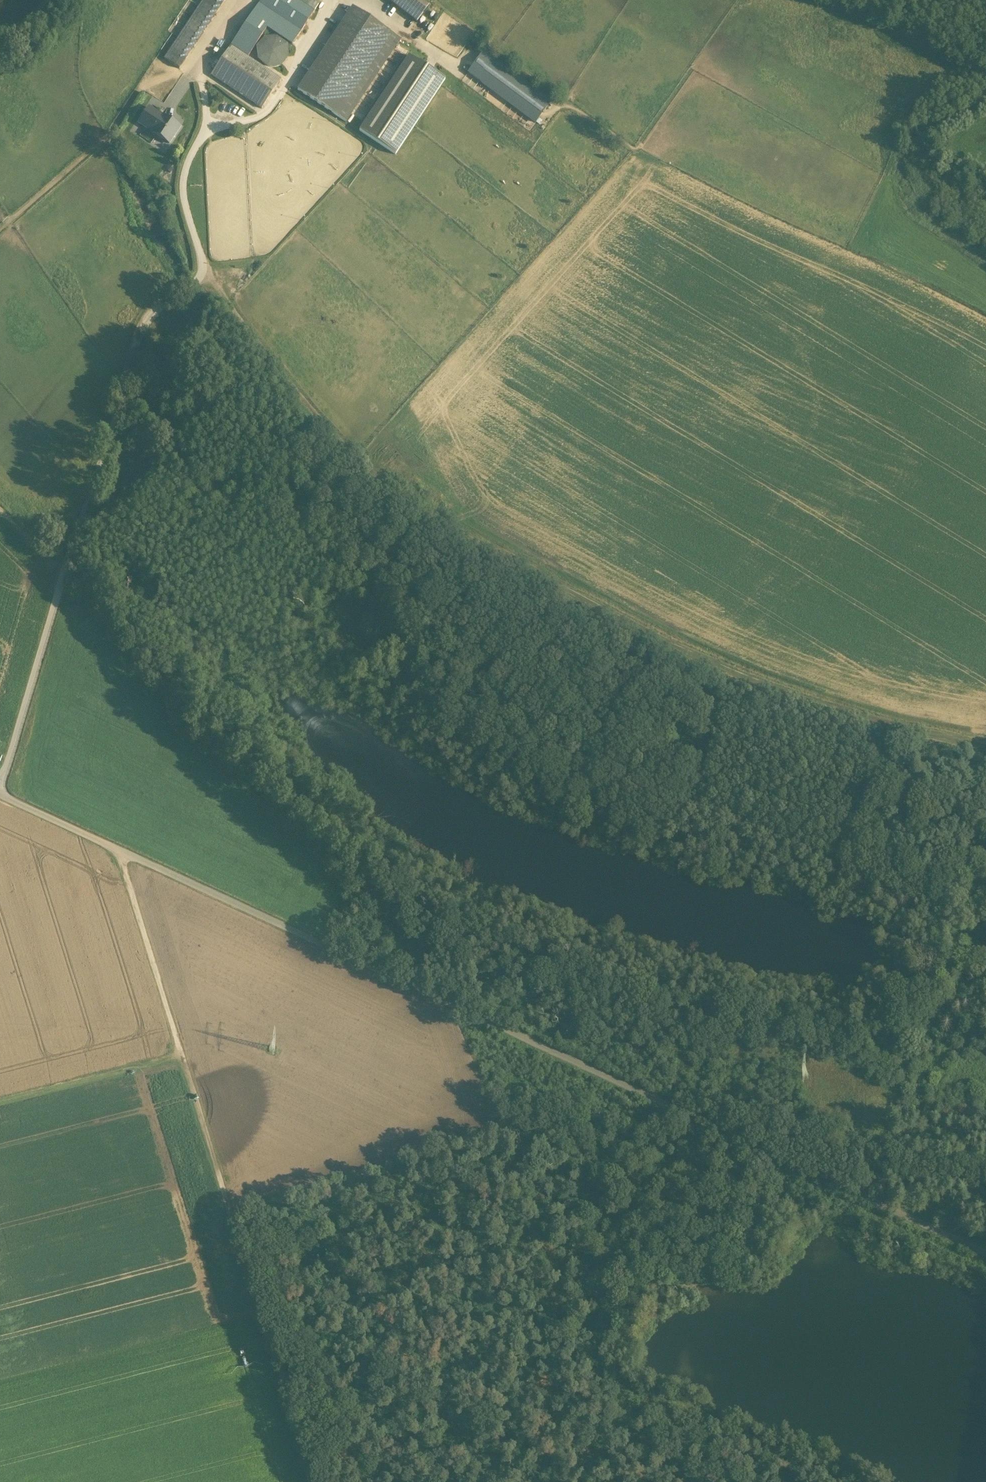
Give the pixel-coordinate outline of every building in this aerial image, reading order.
[(182,71),(229,0),(204,0),(165,60),(182,71)] [(321,0),(263,0),(213,79),(259,108),(279,77),(250,59),(268,30),(294,46),(323,1),(321,0)] [(424,0),(389,0),(421,24),(431,5),(424,0)] [(402,39),(353,7),(299,91),(348,123),(402,39)] [(278,37),(265,38),(258,48),(259,61),(270,70),(284,67),(291,57),(290,45),(278,37)] [(551,102),(483,53),(467,75),(535,125),(551,102)] [(449,82),(411,56),(360,131),(399,157),(449,82)] [(163,118),(149,109),(139,124),(153,133),(152,134),(169,145),(180,129),(163,117),(163,118)] [(176,169),(170,163),(164,169),(170,175),(176,169)] [(908,959),(895,958),(895,968),(907,969),(908,959)]
